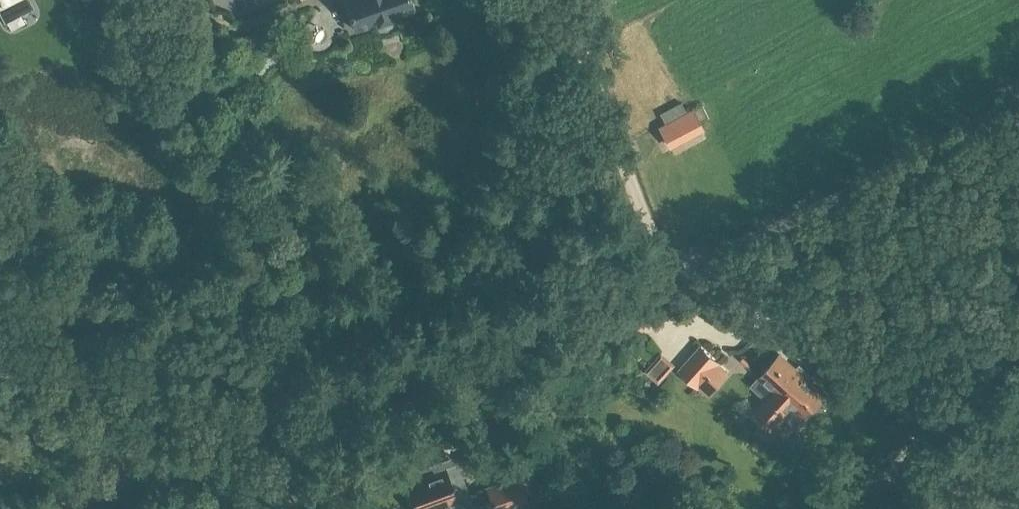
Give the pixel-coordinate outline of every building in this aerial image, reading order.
[(360,29),(420,7),(418,0),(349,0),(360,29)] [(702,125),(693,108),(660,125),(669,143),(702,125)] [(700,389),(722,363),(701,343),(678,369),(700,389)] [(823,393),(780,354),(760,376),(775,389),(755,412),(773,428),(784,415),(797,427),(806,417),(803,415),(823,393)] [(457,463),(406,481),(417,508),(472,508),(474,508),(457,463)] [(484,487),(493,508),(515,508),(522,506),(511,477),(484,487)]
